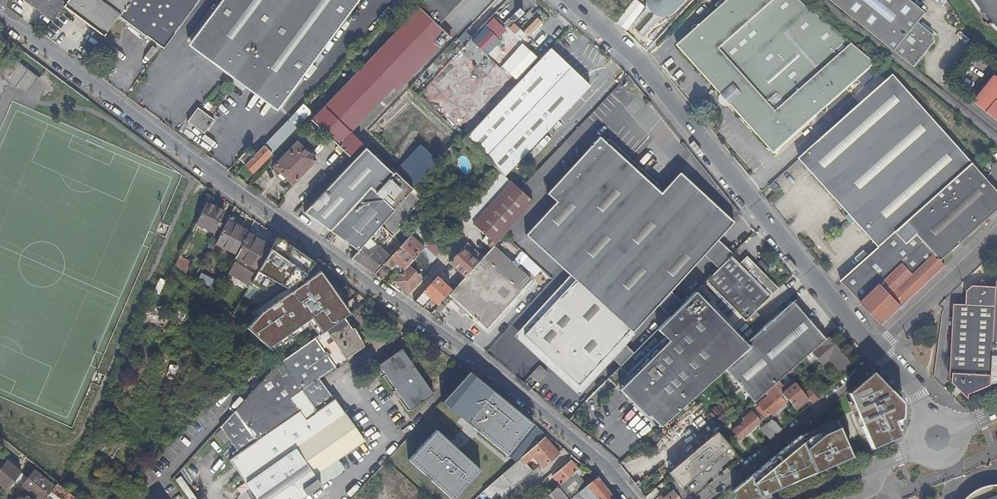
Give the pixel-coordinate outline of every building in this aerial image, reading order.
[(52,21),(64,6),(68,0),(24,0),(24,1),(52,21)] [(131,0),(68,0),(64,6),(102,35),(104,36),(119,16),(131,0)] [(119,16),(163,49),(200,0),(131,0),(119,16)] [(190,41),(274,102),(280,106),(314,61),(359,0),(221,0),(190,41)] [(367,60),(310,120),(337,146),(350,133),(349,132),(391,88),(380,78),(441,13),(446,17),(462,0),(425,0),(367,60)] [(648,7),(633,23),(644,34),(659,18),(666,18),(669,15),(673,14),(677,11),(687,0),(647,0),(646,1),(648,7)] [(749,124),(775,154),(823,111),(824,112),(826,113),(827,113),(828,112),(829,111),(829,107),(828,107),(876,63),(845,38),(800,0),(729,0),(700,26),(699,25),(698,25),(696,25),(695,25),(694,27),(694,28),(694,30),(695,31),(678,45),(709,79),(723,95),(731,104),(749,124)] [(915,67),(934,43),(934,34),(919,22),(926,12),(911,0),(830,0),(915,67)] [(977,7),(984,16),(992,25),(996,29),(996,0),(972,0),(977,7)] [(438,26),(442,22),(446,17),(441,13),(380,78),(391,88),(392,89),(396,92),(449,37),(438,26)] [(532,13),(520,26),(515,22),(509,28),(525,43),(543,23),(532,13)] [(513,40),(506,33),(509,31),(494,17),(472,41),(493,61),(513,40)] [(453,32),(442,22),(438,26),(449,37),(453,32)] [(478,66),(486,61),(471,42),(463,48),(478,66)] [(523,44),(502,66),(517,80),(538,57),(523,44)] [(496,168),(579,76),(550,48),(545,54),(541,58),(464,139),(496,168)] [(5,87),(1,83),(5,79),(9,83),(15,87),(29,70),(11,56),(2,67),(1,67),(0,67),(0,100),(5,87)] [(840,203),(851,215),(856,221),(880,248),(974,163),(964,152),(934,119),(895,74),(800,158),(840,203)] [(579,76),(496,168),(504,177),(590,86),(579,76)] [(975,104),(996,121),(996,76),(975,104)] [(731,104),(723,95),(721,96),(720,100),(722,104),(725,106),(730,106),(731,104)] [(303,104),(295,112),(303,119),(310,112),(303,104)] [(198,105),(187,120),(203,132),(214,118),(198,105)] [(295,112),(264,145),(272,152),(303,119),(295,112)] [(348,156),(361,143),(350,133),(337,146),(348,156)] [(632,333),(703,255),(717,240),(734,222),(679,172),(661,193),(656,188),(605,142),(599,137),(547,193),(556,202),(525,235),(569,275),(574,280),(629,330),(632,333)] [(605,142),(656,188),(659,185),(608,139),(605,142)] [(316,160),(297,141),(287,151),(289,153),(284,158),(282,157),(273,166),(293,185),(316,160)] [(332,231),(358,253),(381,227),(413,190),(439,160),(420,143),(393,174),(376,194),(370,189),(332,231)] [(252,172),(272,152),(264,145),(253,157),(245,165),(252,172)] [(375,158),(365,148),(344,173),(354,182),(375,158)] [(238,159),(245,165),(253,157),(246,150),(238,159)] [(310,212),(332,231),(370,189),(376,194),(393,174),(375,158),(354,182),(344,173),(310,212)] [(880,248),(843,282),(884,325),(945,265),(942,262),(990,219),(996,213),(996,189),(974,163),(880,248)] [(490,247),(531,203),(494,168),(475,190),(457,210),(485,236),(482,240),(490,247)] [(769,186),(776,193),(781,189),(774,182),(769,186)] [(413,190),(381,227),(388,233),(420,196),(413,190)] [(224,211),(207,202),(196,223),(214,232),(224,211)] [(853,225),(856,221),(851,215),(847,218),(853,225)] [(249,231),(228,220),(216,244),(237,255),(248,233),(249,231)] [(462,226),(457,221),(451,228),(456,233),(462,226)] [(381,227),(352,258),(372,272),(388,255),(379,247),(377,245),(388,233),(381,227)] [(272,247),(248,233),(237,255),(236,257),(258,271),(272,247)] [(388,233),(377,245),(379,247),(391,235),(388,233)] [(415,257),(423,248),(410,235),(384,263),(391,269),(395,265),(397,263),(404,269),(407,265),(415,257)] [(315,262),(277,236),(272,247),(258,271),(256,274),(251,283),(264,289),(270,277),(283,284),(305,275),(315,262)] [(443,248),(432,238),(423,248),(415,257),(427,267),(443,248)] [(717,240),(703,255),(712,263),(726,248),(717,240)] [(477,262),(482,256),(478,253),(467,243),(449,262),(464,276),(477,261),(477,262)] [(485,244),(478,253),(482,256),(483,257),(490,249),(485,244)] [(531,279),(493,245),(490,249),(483,257),(449,294),(487,328),(531,279)] [(524,260),(527,256),(519,249),(516,253),(524,260)] [(193,261),(181,255),(177,264),(187,273),(193,261)] [(739,264),(731,256),(706,281),(745,321),(778,289),(746,256),(739,264)] [(256,274),(234,261),(228,272),(250,285),(251,283),(256,274)] [(402,271),(404,269),(397,263),(395,265),(402,271)] [(420,277),(407,265),(404,269),(402,271),(393,281),(406,292),(420,277)] [(228,272),(227,275),(248,288),(250,285),(228,272)] [(261,313),(246,328),(267,347),(311,317),(321,334),(344,318),(349,314),(319,273),(261,313)] [(523,336),(574,280),(569,275),(513,336),(578,396),(634,335),(632,333),(629,330),(578,386),(523,336)] [(456,279),(448,288),(436,277),(414,301),(423,307),(431,298),(437,304),(450,290),(451,291),(460,281),(458,279),(456,279)] [(160,294),(166,280),(160,278),(154,292),(160,294)] [(578,386),(629,330),(574,280),(523,336),(578,386)] [(215,284),(209,294),(215,298),(220,287),(215,284)] [(996,383),(996,287),(974,286),(968,292),(967,305),(955,304),(951,380),(954,380),(954,383),(967,397),(992,386),(996,383)] [(634,401),(660,427),(710,382),(724,369),(749,346),(746,343),(695,292),(664,322),(608,379),(631,403),(634,401)] [(792,302),(746,343),(749,346),(724,369),(754,402),(773,385),(780,379),(788,372),(792,369),(802,360),(817,347),(825,339),(792,302)] [(344,413),(342,411),(334,401),(334,400),(318,379),(364,347),(358,338),(355,328),(352,329),(344,318),(321,334),(319,335),(275,366),(235,411),(242,421),(250,434),(242,439),(246,445),(247,446),(240,451),(228,460),(230,462),(245,483),(245,484),(256,498),(301,498),(320,485),(313,476),(364,441),(344,413)] [(834,367),(845,357),(828,337),(825,339),(817,347),(834,367)] [(434,395),(402,349),(395,354),(379,365),(410,411),(434,395)] [(811,369),(802,360),(792,369),(798,376),(803,371),(805,374),(811,369)] [(530,376),(538,383),(548,372),(540,365),(530,376)] [(793,379),(798,376),(792,369),(788,372),(793,379)] [(533,424),(470,371),(442,401),(509,456),(533,424)] [(792,385),(793,379),(788,372),(780,379),(788,389),(792,385)] [(879,372),(853,393),(877,448),(901,437),(900,421),(908,416),(909,403),(879,372)] [(782,395),(784,397),(785,395),(792,404),(804,394),(809,400),(815,395),(809,388),(803,393),(795,383),(792,385),(788,389),(780,379),(773,385),(777,389),(778,390),(782,395)] [(756,408),(763,417),(766,415),(769,417),(784,405),(785,403),(780,397),(782,395),(778,390),(777,389),(758,405),(759,406),(756,408)] [(788,401),(785,403),(784,405),(792,414),(796,411),(788,401)] [(760,422),(763,419),(755,411),(753,414),(760,422)] [(740,439),(760,422),(753,414),(751,412),(743,419),(744,421),(732,431),(740,439)] [(771,419),(766,423),(773,430),(777,426),(771,419)] [(736,491),(739,498),(752,498),(856,456),(840,420),(804,435),(736,491)] [(760,429),(766,436),(773,430),(766,423),(760,429)] [(436,430),(409,460),(451,498),(456,498),(481,471),(436,430)] [(682,488),(702,471),(730,447),(718,433),(717,432),(668,473),(679,485),(682,488)] [(559,454),(545,438),(532,449),(524,456),(502,474),(514,488),(521,481),(516,475),(527,465),(525,463),(533,456),(543,468),(559,454)] [(703,473),(732,449),(730,447),(702,471),(703,473)] [(13,495),(24,483),(28,478),(20,472),(21,471),(6,459),(0,467),(0,485),(13,495)] [(560,485),(576,472),(578,470),(571,461),(553,477),(560,485)] [(34,470),(28,478),(24,483),(33,491),(32,493),(39,498),(41,498),(52,485),(34,470)] [(560,485),(549,495),(553,498),(615,498),(598,477),(596,478),(597,478),(587,486),(584,483),(576,472),(560,485)] [(514,488),(502,474),(500,476),(484,490),(483,491),(491,498),(501,498),(514,488)] [(595,474),(584,483),(587,486),(597,478),(596,478),(598,477),(595,474)] [(991,483),(988,484),(984,498),(996,498),(996,482),(991,483)] [(47,498),(73,498),(75,496),(58,483),(46,498),(47,498)] [(988,484),(981,486),(975,490),(970,494),(967,498),(966,498),(984,498),(988,484)] [(689,496),(682,488),(679,485),(663,498),(660,496),(658,498),(659,498),(686,498),(689,496)] [(655,488),(646,497),(648,498),(659,498),(658,498),(660,496),(661,495),(655,488)]
